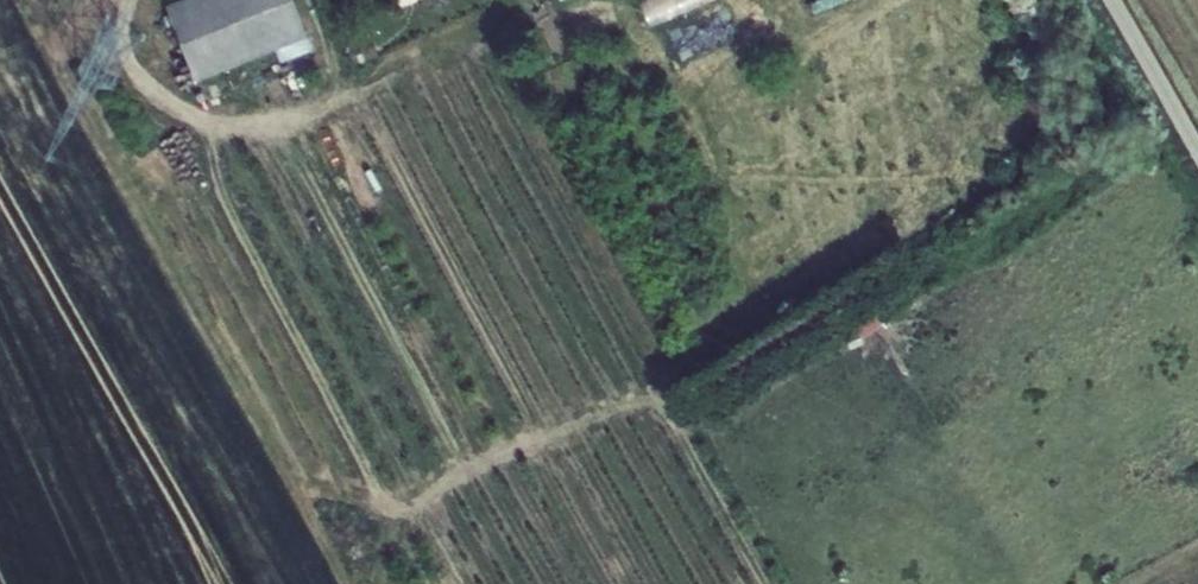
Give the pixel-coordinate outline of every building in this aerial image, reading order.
[(167,6),(196,78),(307,35),(294,0),(182,0),(167,6)]
